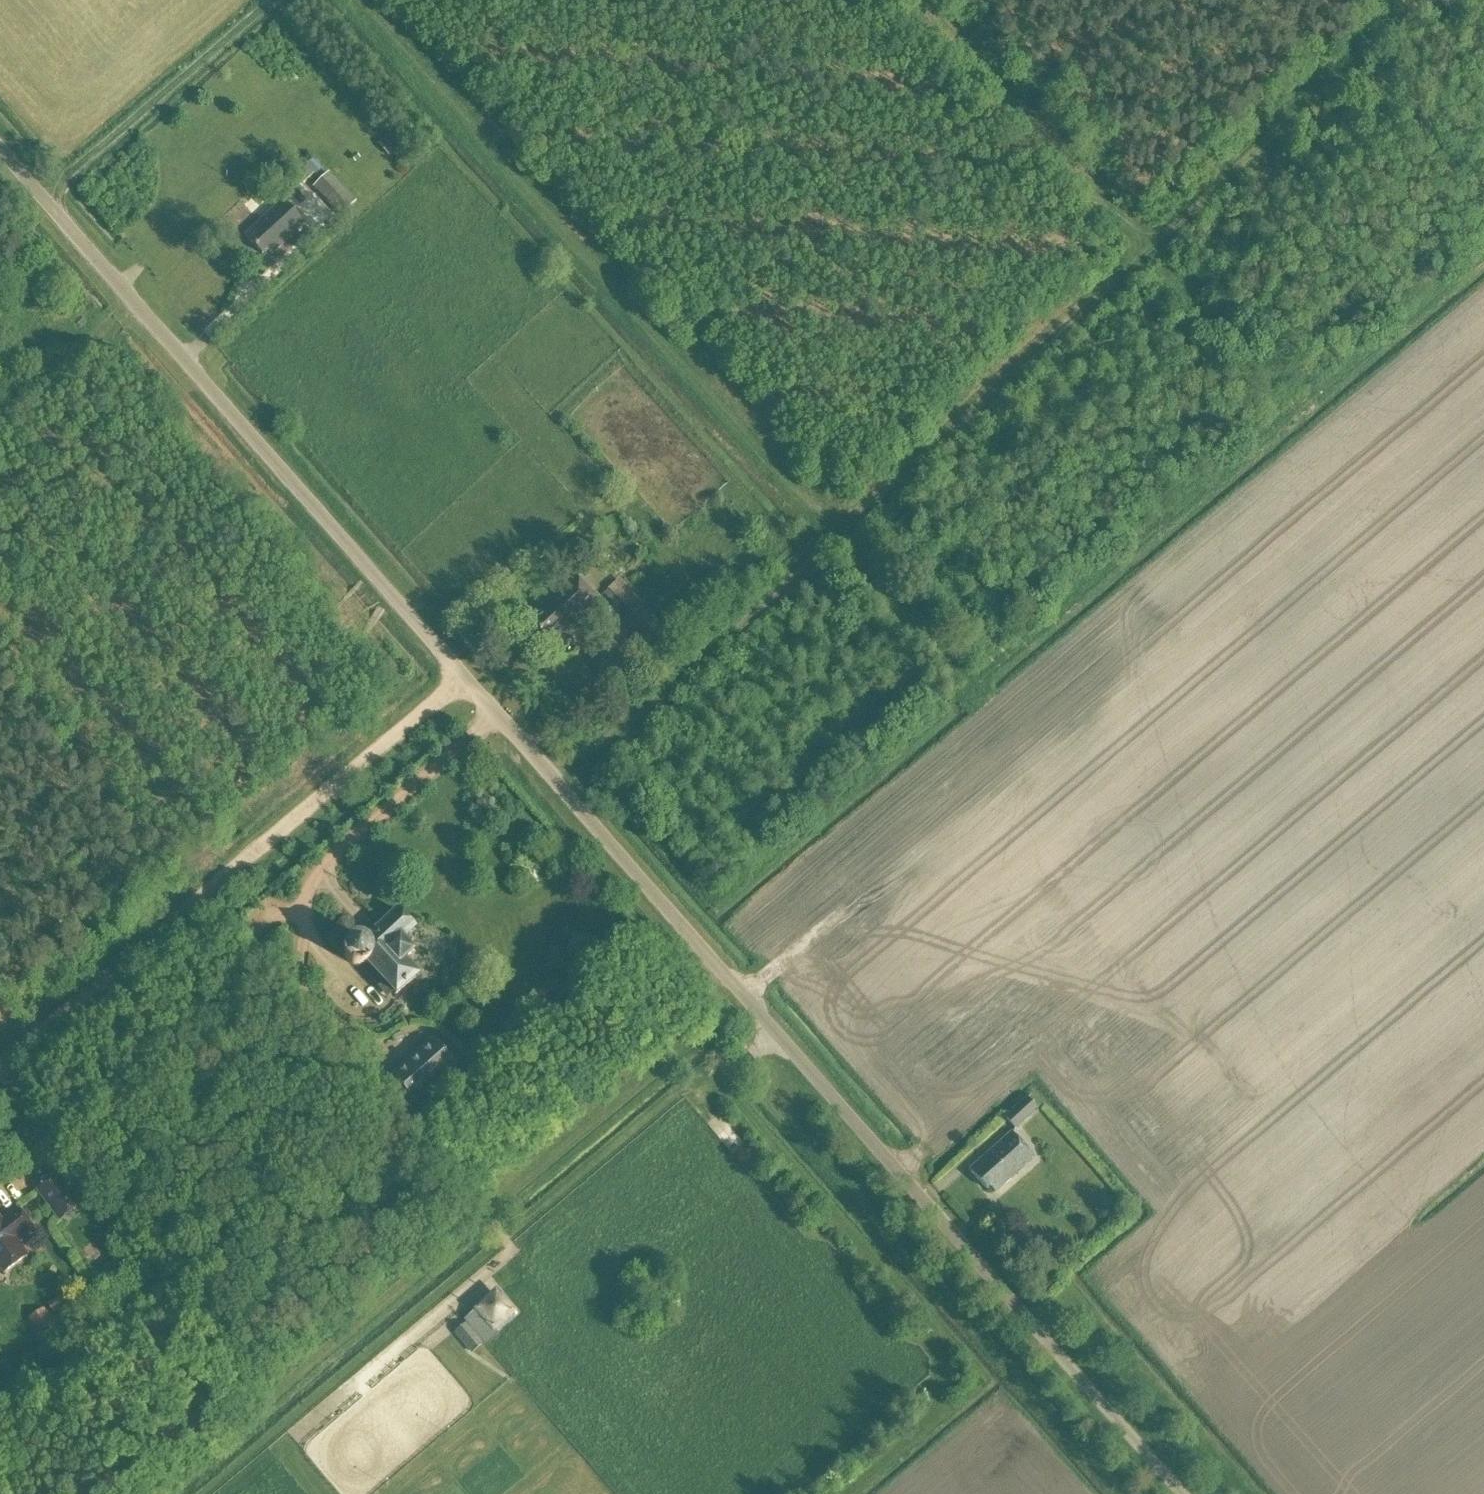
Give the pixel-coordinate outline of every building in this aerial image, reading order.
[(356,204),(329,175),(314,189),(341,219),(356,204)] [(271,257),(304,226),(283,203),(245,238),(262,257),(267,253),(271,257)] [(556,641),(597,604),(575,579),(529,621),(546,640),(551,635),(556,641)] [(642,606),(620,581),(607,592),(630,617),(640,608),(642,606)] [(630,617),(628,618),(623,623),(650,654),(667,639),(640,608),(630,617)] [(414,954),(403,941),(415,930),(398,913),(378,931),(381,934),(368,945),(367,944),(365,942),(363,941),(360,941),(358,941),(356,941),(353,941),(351,942),(349,944),(348,945),(346,947),(345,949),(344,951),(344,954),(344,956),(345,958),(345,960),(346,962),(348,964),(350,966),(352,967),(354,968),(356,968),(358,969),(361,968),(362,968),(364,967),(366,966),(367,966),(368,964),(397,996),(418,976),(405,962),(414,954)] [(456,1068),(432,1041),(390,1078),(415,1105),(456,1068)] [(1038,1112),(1027,1099),(1005,1119),(1016,1131),(1038,1112)] [(1012,1134),(969,1172),(987,1192),(990,1189),(995,1195),(1034,1160),(1012,1134)] [(59,1175),(36,1192),(60,1224),(69,1217),(71,1219),(80,1212),(79,1210),(83,1207),(59,1175)] [(18,1211),(2,1223),(0,1220),(0,1269),(4,1275),(28,1257),(16,1241),(32,1229),(18,1211)] [(466,1324),(483,1344),(486,1347),(500,1336),(496,1332),(517,1314),(496,1290),(474,1310),(475,1311),(464,1321),(466,1324)] [(32,1317),(43,1334),(76,1313),(65,1296),(32,1317)] [(466,1324),(454,1335),(471,1354),(483,1344),(466,1324)]
